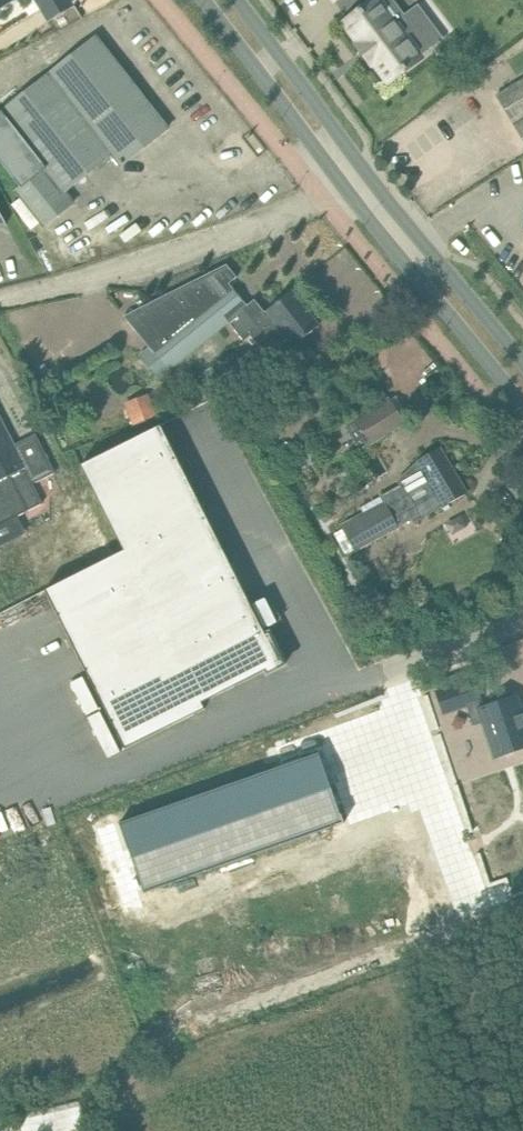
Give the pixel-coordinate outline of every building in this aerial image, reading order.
[(40,10),(55,0),(34,0),(40,10)] [(393,0),(372,0),(343,22),(358,42),(356,43),(372,64),(373,63),(388,83),(422,57),(420,55),(429,48),(393,0)] [(1,110),(0,111),(0,161),(20,186),(15,190),(44,226),(74,202),(64,190),(110,153),(120,165),(168,127),(96,35),(1,110)] [(496,95),(522,140),(522,78),(496,95)] [(290,339),(295,344),(319,324),(292,290),(265,311),(255,298),(245,306),(227,284),(216,268),(124,314),(168,369),(228,321),(244,340),(247,338),(254,347),(266,337),(274,346),(276,350),(290,339)] [(132,425),(157,416),(149,394),(124,404),(132,425)] [(389,399),(357,419),(371,442),(403,422),(389,399)] [(43,503),(33,483),(55,472),(36,433),(13,445),(0,419),(0,525),(43,503)] [(124,550),(45,590),(125,748),(205,708),(202,702),(260,673),(266,670),(267,674),(286,664),(270,632),(265,634),(161,424),(81,465),(124,550)] [(439,447),(430,453),(418,459),(397,480),(400,485),(380,496),(382,500),(387,508),(345,532),(355,550),(412,519),(414,522),(445,504),(446,505),(467,493),(453,469),(439,447)] [(463,683),(437,692),(444,711),(466,704),(478,700),(480,699),(474,680),(472,674),(461,678),(463,683)] [(466,704),(473,725),(484,722),(496,756),(522,747),(522,716),(516,696),(506,699),(481,707),(478,700),(466,704)] [(320,752),(119,822),(144,893),(345,823),(320,752)] [(0,1116),(0,1130),(88,1130),(81,1098),(0,1116)]
